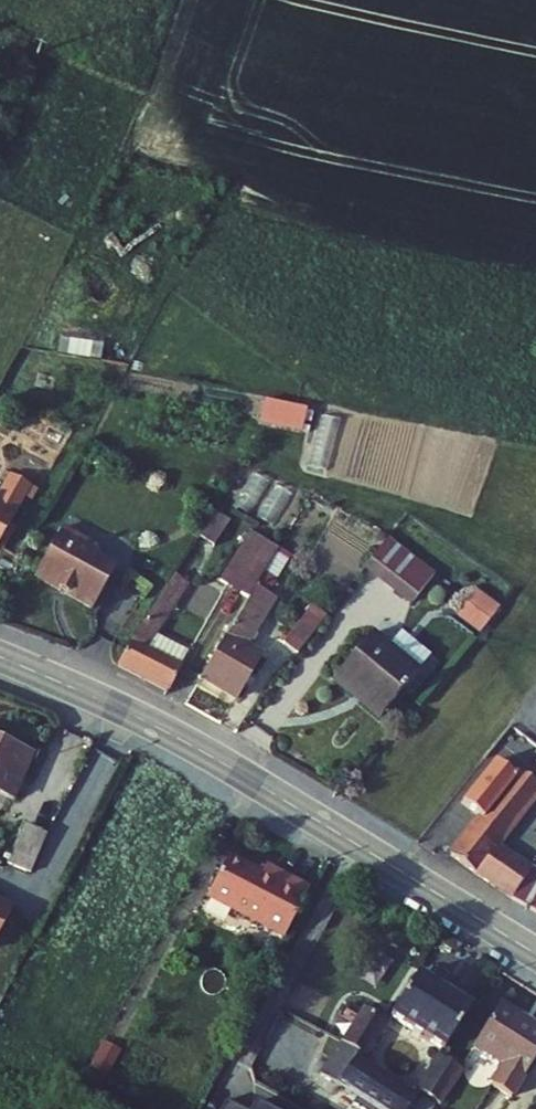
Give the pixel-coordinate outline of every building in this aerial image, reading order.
[(265,397),(259,422),(301,433),(307,408),(265,397)] [(34,481),(14,469),(0,494),(0,542),(34,481)] [(57,566),(114,600),(138,559),(119,548),(117,537),(85,519),(57,566)] [(411,526),(389,553),(399,560),(421,533),(411,526)] [(459,562),(421,533),(399,560),(437,589),(459,562)] [(197,573),(140,656),(195,683),(206,658),(173,640),(182,627),(213,583),(197,573)] [(477,588),(454,614),(477,634),(500,608),(477,588)] [(327,603),(305,630),(319,643),(341,614),(327,603)] [(390,625),(351,670),(398,708),(436,663),(390,625)] [(214,643),(182,627),(173,640),(206,658),(214,643)] [(250,629),(218,669),(251,694),(283,656),(250,629)] [(0,737),(0,786),(27,798),(45,755),(0,737)] [(442,850),(502,892),(521,867),(494,844),(535,796),(535,785),(519,769),(514,774),(493,757),(459,794),(478,812),(442,850)] [(8,863),(32,872),(47,833),(24,824),(8,863)] [(302,929),(327,881),(283,857),(278,865),(245,848),(224,888),(302,929)] [(502,892),(535,913),(535,912),(535,877),(521,867),(502,892)] [(0,881),(0,934),(6,937),(28,896),(0,881)] [(206,916),(267,950),(274,936),(213,903),(206,916)] [(493,990),(438,957),(413,1002),(467,1034),(493,990)] [(368,987),(360,1001),(373,1008),(341,1064),(419,1108),(435,1108),(450,1082),(388,1045),(411,1005),(384,989),(381,994),(368,987)] [(523,990),(497,1031),(525,1048),(513,1070),(533,1081),(535,1076),(535,998),(523,990)] [(489,1050),(466,1035),(444,1074),(467,1087),(489,1050)]
